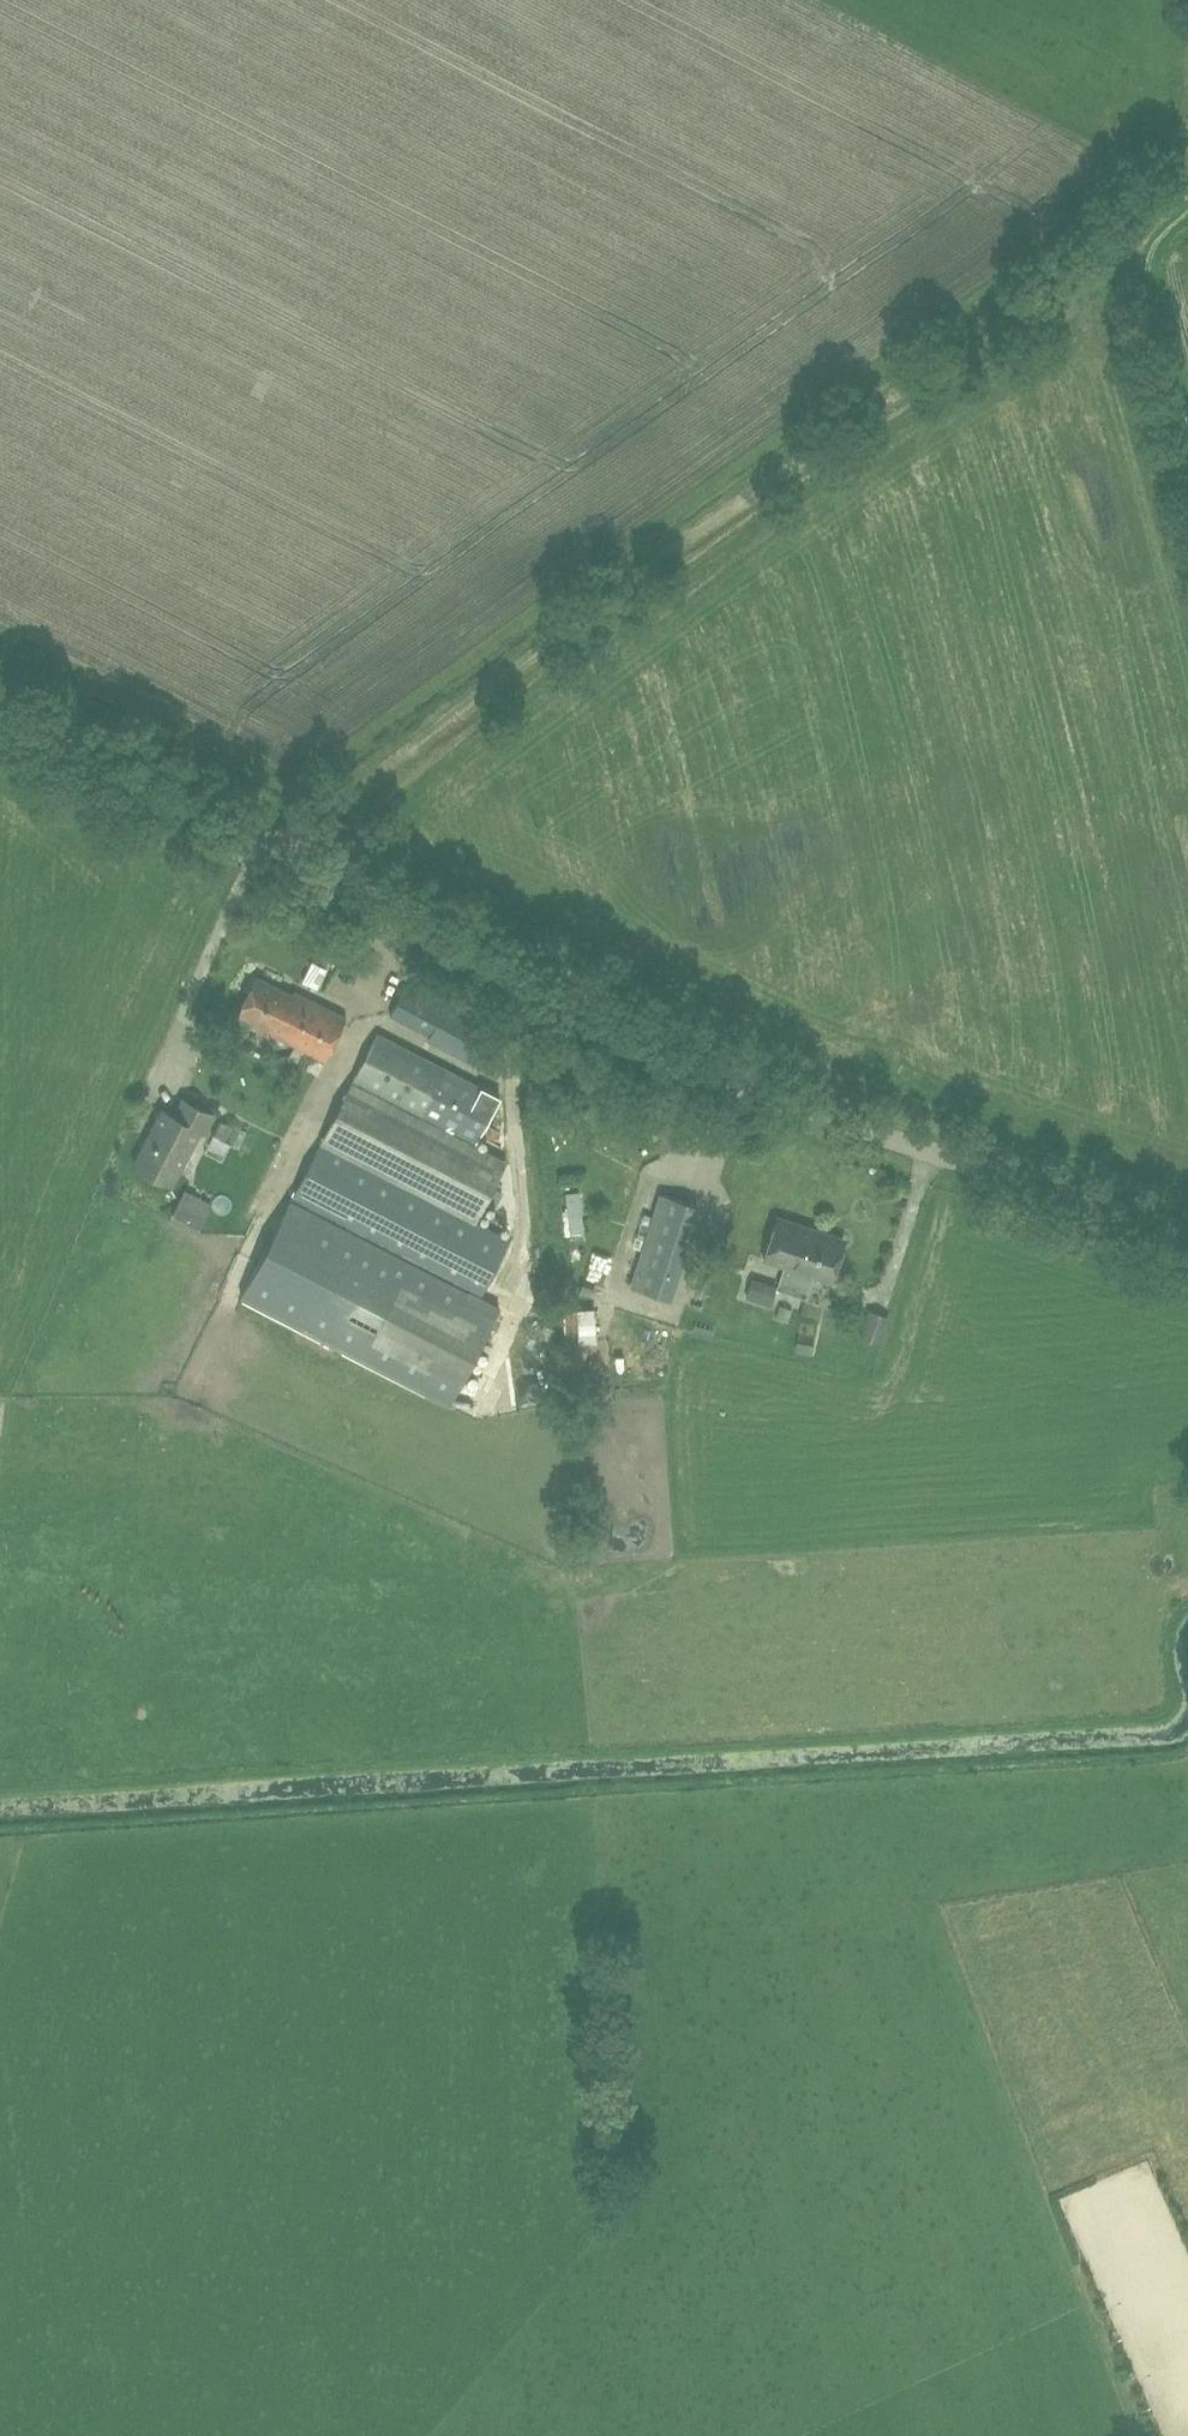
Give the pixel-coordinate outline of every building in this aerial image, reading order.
[(272,1031),(270,1033),(324,1060),(345,1017),(292,991),(290,993),(255,976),(237,1013),(272,1031)] [(404,987),(389,1015),(491,1068),(505,1040),(404,987)] [(499,1096),(377,1033),(356,1073),(423,1107),(418,1117),(351,1082),(329,1125),(321,1142),(241,1298),(448,1405),(499,1307),(479,1297),(509,1239),(475,1221),(505,1162),(474,1145),(499,1096)] [(172,1183),(199,1129),(204,1131),(214,1114),(181,1097),(173,1114),(161,1108),(133,1164),(172,1183)] [(700,1206),(660,1193),(631,1285),(671,1297),(700,1206)] [(843,1239),(813,1229),(777,1217),(763,1258),(784,1265),(777,1288),(805,1297),(813,1274),(830,1280),(843,1239)] [(1132,2035),(1120,2040),(1129,2061),(1141,2056),(1132,2035)]
